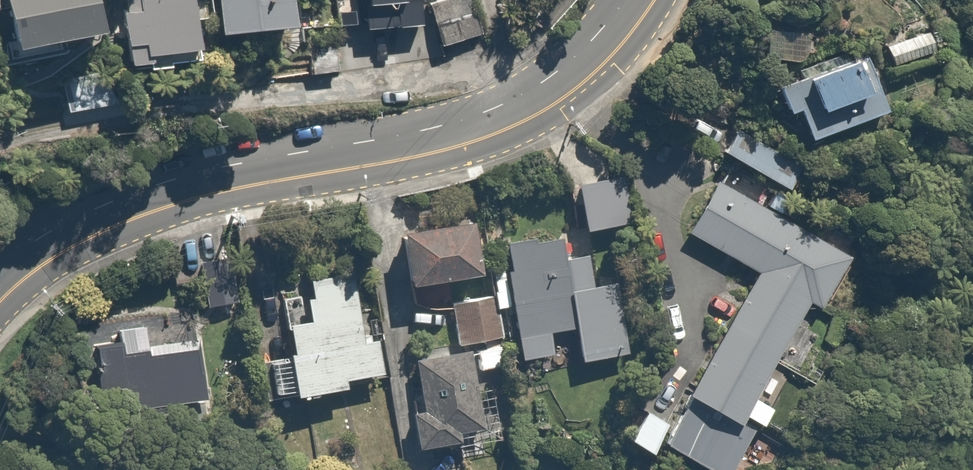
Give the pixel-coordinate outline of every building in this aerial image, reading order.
[(26,63),(111,42),(101,0),(11,0),(26,63)] [(197,0),(124,0),(130,57),(152,55),(153,69),(204,64),(197,0)] [(225,44),(297,37),(293,0),(220,0),(225,44)] [(368,34),(431,33),(432,45),(475,44),(475,0),(368,0),(368,34)] [(889,48),(894,67),(938,54),(932,34),(889,48)] [(861,55),(780,91),(792,119),(803,114),(817,146),(887,115),(861,55)] [(104,78),(63,85),(69,119),(110,112),(104,78)] [(734,132),(722,154),(790,194),(802,172),(734,132)] [(626,185),(582,190),(587,236),(632,231),(626,185)] [(719,186),(689,240),(756,276),(671,431),(648,419),(632,448),(660,463),(667,451),(703,469),(739,469),(755,441),(741,433),(747,422),(773,436),(783,418),(758,404),(814,303),(827,310),(854,259),(719,186)] [(475,234),(405,244),(413,297),(483,287),(475,234)] [(510,245),(512,263),(492,265),(497,314),(517,312),(520,342),(522,367),(552,364),(550,339),(574,337),(564,239),(510,245)] [(367,342),(354,279),(313,287),(316,304),(309,305),(313,328),(291,332),(297,362),(262,369),(270,405),(299,399),(301,411),(351,401),(348,384),(386,377),(379,340),(367,342)] [(620,291),(575,297),(584,367),(629,361),(620,291)] [(503,373),(500,344),(495,303),(450,309),(455,350),(474,347),(478,376),(503,373)] [(123,348),(100,350),(108,419),(214,406),(207,348),(154,355),(151,329),(121,333),(123,348)] [(474,359),(417,365),(423,413),(413,414),(417,453),(461,448),(460,437),(482,435),(474,359)]
